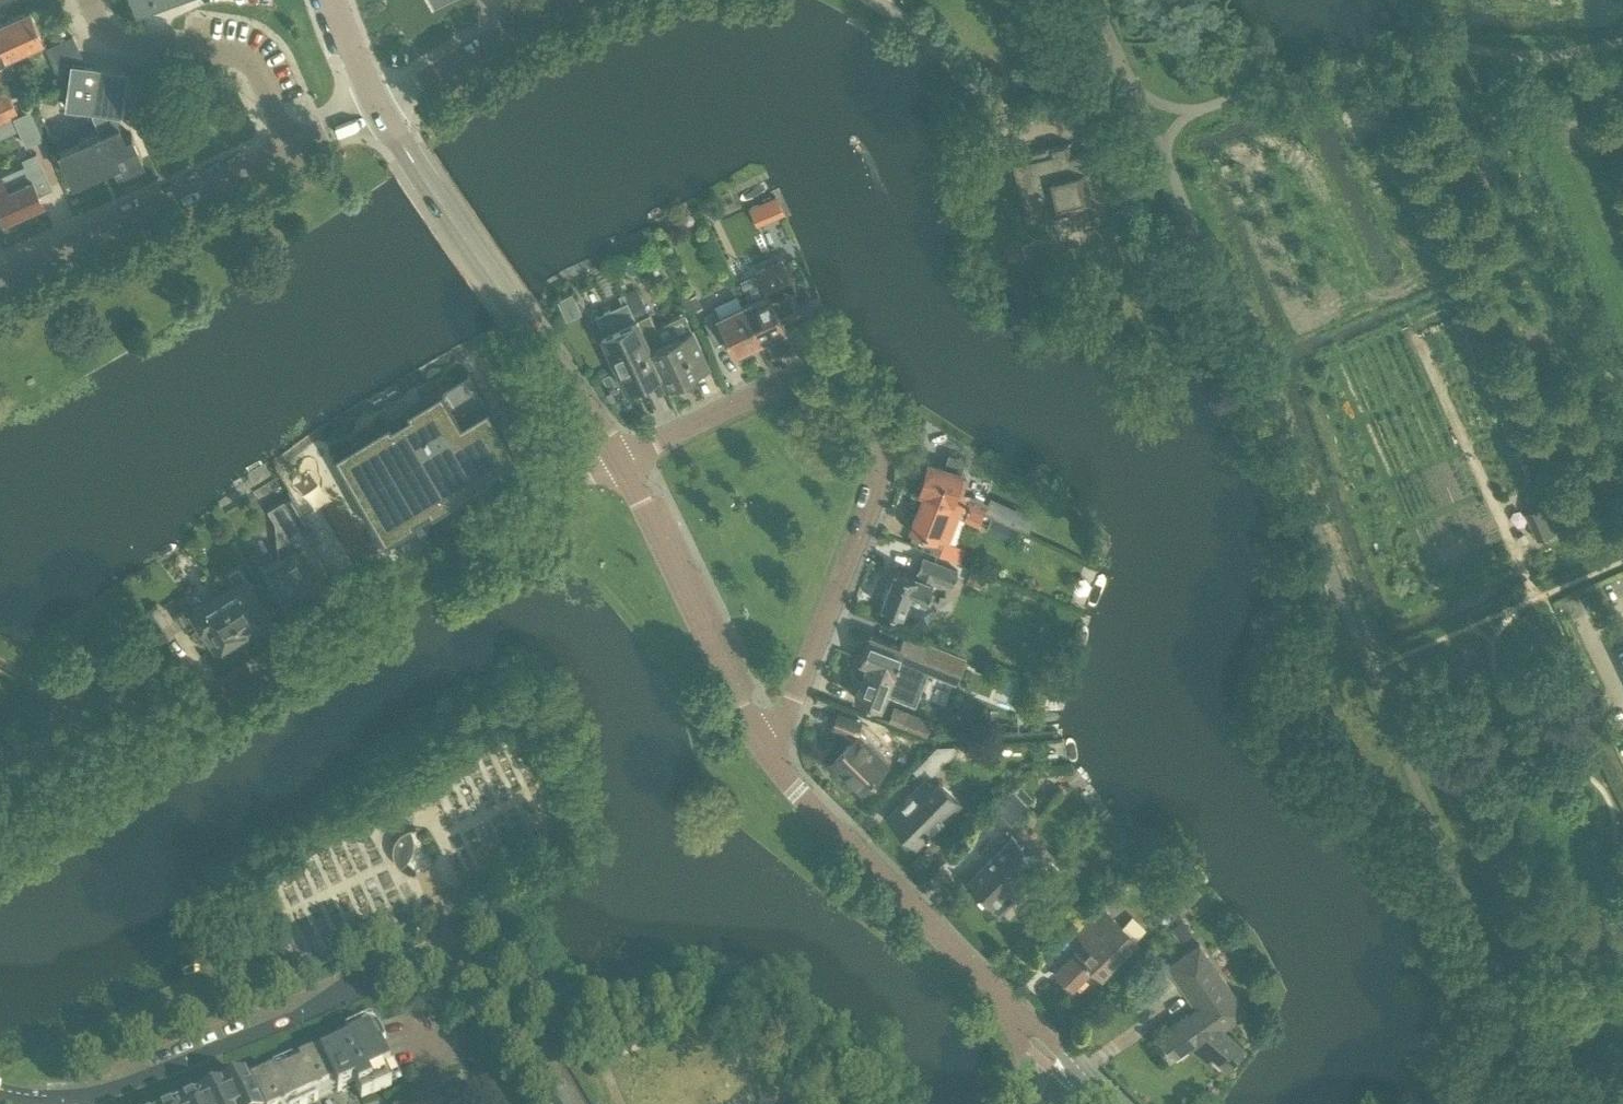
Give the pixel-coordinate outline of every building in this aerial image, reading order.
[(16,52),(43,40),(30,10),(3,23),(16,52)] [(16,52),(3,23),(0,24),(0,59),(16,52)] [(53,62),(79,50),(72,37),(47,48),(53,62)] [(100,130),(58,149),(72,179),(120,158),(124,167),(143,159),(132,133),(125,137),(119,122),(118,122),(125,70),(85,64),(79,50),(53,62),(59,74),(60,76),(65,73),(69,83),(57,88),(64,104),(66,104),(66,106),(69,106),(69,107),(92,110),(92,112),(100,130)] [(59,74),(53,77),(57,88),(69,83),(65,73),(60,76),(59,74)] [(19,115),(8,91),(0,94),(0,114),(4,122),(19,115)] [(0,124),(0,138),(19,129),(26,146),(43,139),(30,110),(19,115),(4,122),(0,124)] [(1035,158),(1010,164),(1024,224),(1050,217),(1074,211),(1077,223),(1109,216),(1106,200),(1109,199),(1097,149),(1089,151),(1070,156),(1067,144),(1034,152),(1035,158)] [(42,166),(36,153),(22,159),(25,165),(3,175),(2,174),(0,175),(0,211),(4,220),(43,203),(39,194),(52,188),(42,166)] [(742,303),(760,341),(772,336),(774,339),(783,335),(781,331),(785,329),(782,321),(802,312),(792,292),(796,290),(782,259),(756,271),(758,277),(742,285),(749,300),(742,303)] [(626,390),(660,374),(661,374),(649,348),(652,347),(639,319),(636,320),(627,301),(626,301),(595,316),(603,334),(601,335),(626,390)] [(746,348),(760,341),(742,303),(718,315),(715,310),(703,316),(715,343),(727,337),(735,353),(739,351),(740,353),(747,350),(746,348)] [(650,313),(639,319),(652,347),(649,348),(661,374),(660,374),(666,385),(708,366),(691,329),(663,342),(650,313)] [(341,448),(333,452),(344,470),(355,487),(363,501),(384,537),(414,519),(412,515),(428,505),(430,508),(431,509),(492,472),(490,468),(503,460),(516,452),(474,381),(468,371),(467,372),(422,399),(406,409),(408,412),(390,423),(388,419),(341,448)] [(949,454),(945,467),(928,462),(919,492),(924,494),(924,493),(954,502),(954,501),(983,515),(988,503),(970,494),(970,495),(962,493),(966,480),(960,476),(965,459),(949,454)] [(978,526),(983,515),(954,501),(954,502),(924,493),(924,494),(909,531),(914,532),(909,543),(945,557),(960,563),(966,549),(950,543),(960,518),(978,526)] [(284,502),(285,501),(284,500),(268,510),(275,522),(278,559),(263,568),(285,604),(316,585),(314,580),(327,572),(302,530),(284,502)] [(1543,504),(1525,512),(1537,539),(1555,531),(1543,504)] [(952,587),(958,570),(922,557),(915,577),(894,569),(880,606),(927,624),(934,608),(925,604),(932,585),(934,585),(935,581),(952,587)] [(220,590),(244,629),(269,614),(238,564),(226,571),(233,582),(220,590)] [(245,632),(244,629),(220,590),(191,608),(190,605),(176,614),(185,627),(196,620),(201,628),(195,632),(201,641),(206,637),(215,651),(245,632)] [(163,641),(175,634),(157,606),(146,613),(163,641)] [(929,657),(923,655),(928,643),(904,634),(899,647),(869,635),(859,660),(868,663),(854,698),(881,708),(895,673),(894,672),(898,662),(923,672),(929,657)] [(893,708),(887,721),(926,736),(931,723),(893,708)] [(851,742),(832,761),(860,789),(887,762),(891,758),(859,726),(861,721),(839,713),(833,729),(840,731),(851,742)] [(938,721),(934,723),(932,728),(933,732),(937,734),(941,733),(943,727),(943,723),(938,721)] [(936,746),(928,755),(939,766),(953,752),(953,746),(936,746)] [(933,786),(926,779),(925,779),(888,815),(899,826),(899,827),(915,844),(959,801),(939,781),(933,786)] [(1028,807),(1012,791),(988,814),(1004,830),(1028,807)] [(413,836),(410,830),(404,832),(399,836),(394,842),(393,849),(393,857),(396,863),(400,868),(404,864),(408,859),(411,855),(413,850),(414,843),(413,836)] [(1011,833),(1002,843),(965,880),(971,886),(970,891),(977,898),(982,897),(997,912),(1029,879),(1020,871),(1034,856),(1011,833)] [(1184,909),(1194,898),(1187,891),(1176,901),(1184,909)] [(1135,942),(1099,906),(1075,931),(1085,942),(1056,971),(1072,987),(1092,967),(1101,976),(1135,942)] [(1222,1029),(1246,1012),(1199,944),(1167,966),(1179,983),(1185,979),(1202,1004),(1154,1036),(1170,1060),(1195,1042),(1225,1068),(1244,1047),(1222,1029)] [(250,1082),(260,1103),(308,1103),(337,1090),(339,1093),(347,1089),(355,1086),(361,1100),(392,1085),(385,1072),(390,1069),(380,1050),(385,1047),(376,1029),(363,1024),(331,1039),(333,1043),(326,1046),(298,1060),(300,1064),(273,1077),(271,1072),(250,1082)] [(221,1089),(228,1103),(256,1103),(244,1078),(221,1089)] [(458,1095),(462,1103),(502,1103),(506,1103),(499,1093),(487,1098),(483,1087),(458,1095)] [(199,1099),(202,1103),(228,1103),(221,1089),(199,1099)] [(458,1095),(436,1102),(437,1103),(461,1103),(458,1095)]
